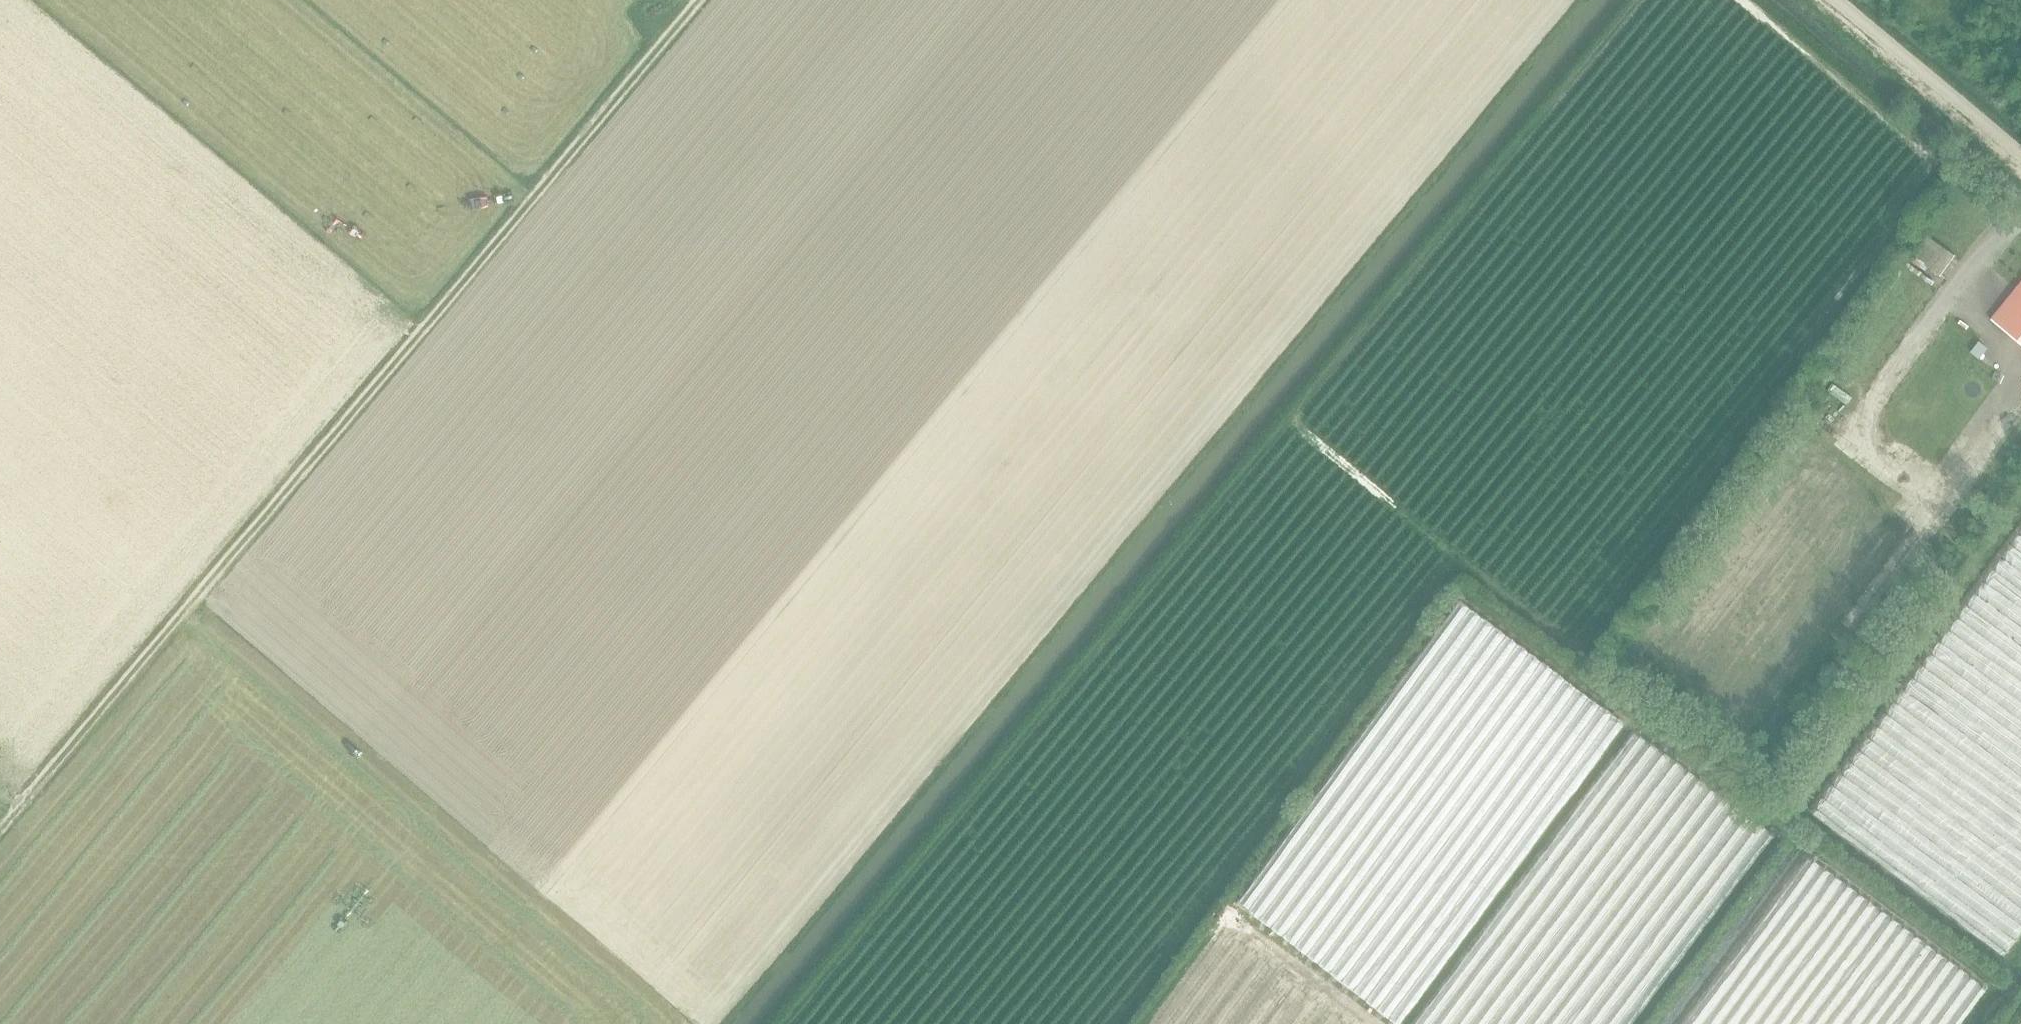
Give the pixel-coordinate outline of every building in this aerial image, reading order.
[(1954,254),(1925,234),(1910,256),(1939,275),(1954,254)] [(2020,341),(2020,278),(1990,316),(2020,341)]
